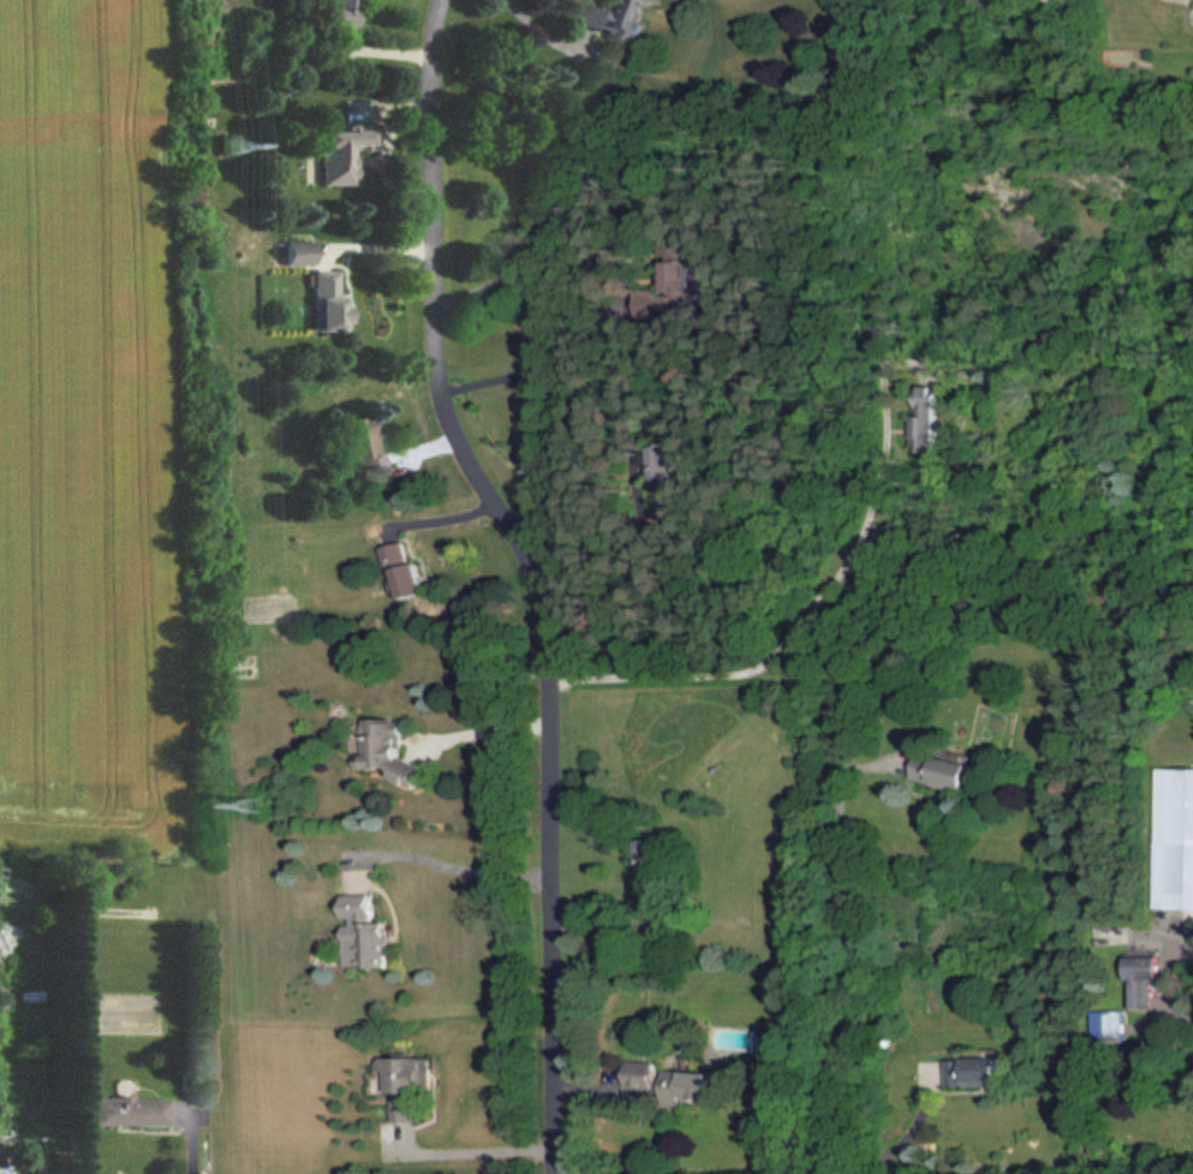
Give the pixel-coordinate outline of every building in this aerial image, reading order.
[(344,6),(338,6),(336,25),(358,26),(360,0),(344,0),(344,6)] [(634,40),(648,0),(614,0),(610,11),(584,2),(578,20),(634,40)] [(322,129),(322,144),(320,144),(320,184),(353,184),(352,147),(377,145),(376,127),(322,129)] [(661,237),(663,315),(698,315),(696,237),(661,237)] [(287,242),(287,266),(315,266),(315,242),(287,242)] [(316,273),(316,330),(348,330),(347,297),(340,297),(340,273),(316,273)] [(940,447),(944,388),(923,387),(920,415),(914,415),(912,445),(940,447)] [(344,422),(352,461),(357,460),(362,479),(384,475),(371,416),(344,422)] [(655,445),(657,481),(661,479),(662,506),(687,505),(684,443),(655,445)] [(383,550),(394,598),(401,597),(402,601),(429,595),(423,565),(411,567),(406,544),(383,550)] [(366,721),(368,755),(357,755),(357,770),(395,769),(389,775),(418,791),(429,773),(402,758),(402,721),(366,721)] [(920,752),(914,779),(970,792),(976,765),(920,752)] [(1156,908),(1192,909),(1192,768),(1159,768),(1156,908)] [(345,896),(345,919),(354,918),(354,925),(346,925),(346,944),(359,944),(360,972),(390,971),(389,924),(376,924),(376,895),(345,896)] [(1129,953),(1129,1008),(1153,1008),(1153,983),(1162,983),(1162,953),(1129,953)] [(1108,1013),(1108,1041),(1125,1041),(1125,1013),(1108,1013)] [(381,1056),(435,1057),(434,1093),(417,1092),(416,1120),(393,1120),(394,1095),(387,1095),(388,1072),(380,1072),(381,1056)] [(948,1061),(949,1089),(1004,1086),(1003,1059),(948,1061)] [(631,1060),(630,1085),(667,1087),(666,1108),(687,1108),(687,1098),(712,1099),(714,1075),(658,1072),(658,1062),(631,1060)] [(91,1097),(90,1133),(165,1136),(166,1098),(91,1097)]
